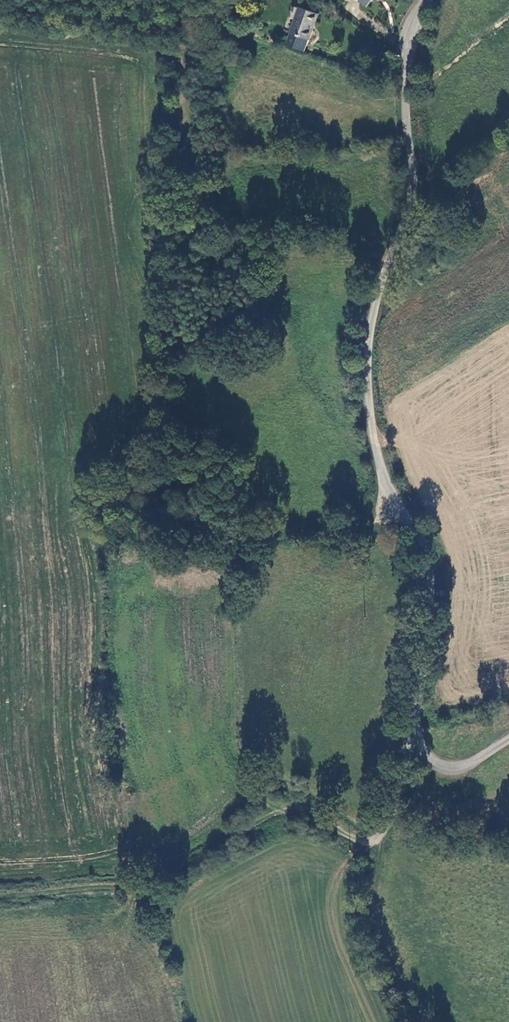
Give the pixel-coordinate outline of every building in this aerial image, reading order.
[(291,33),(292,33),(288,45),(305,51),(309,39),(311,40),(320,14),(300,7),(291,33)]
